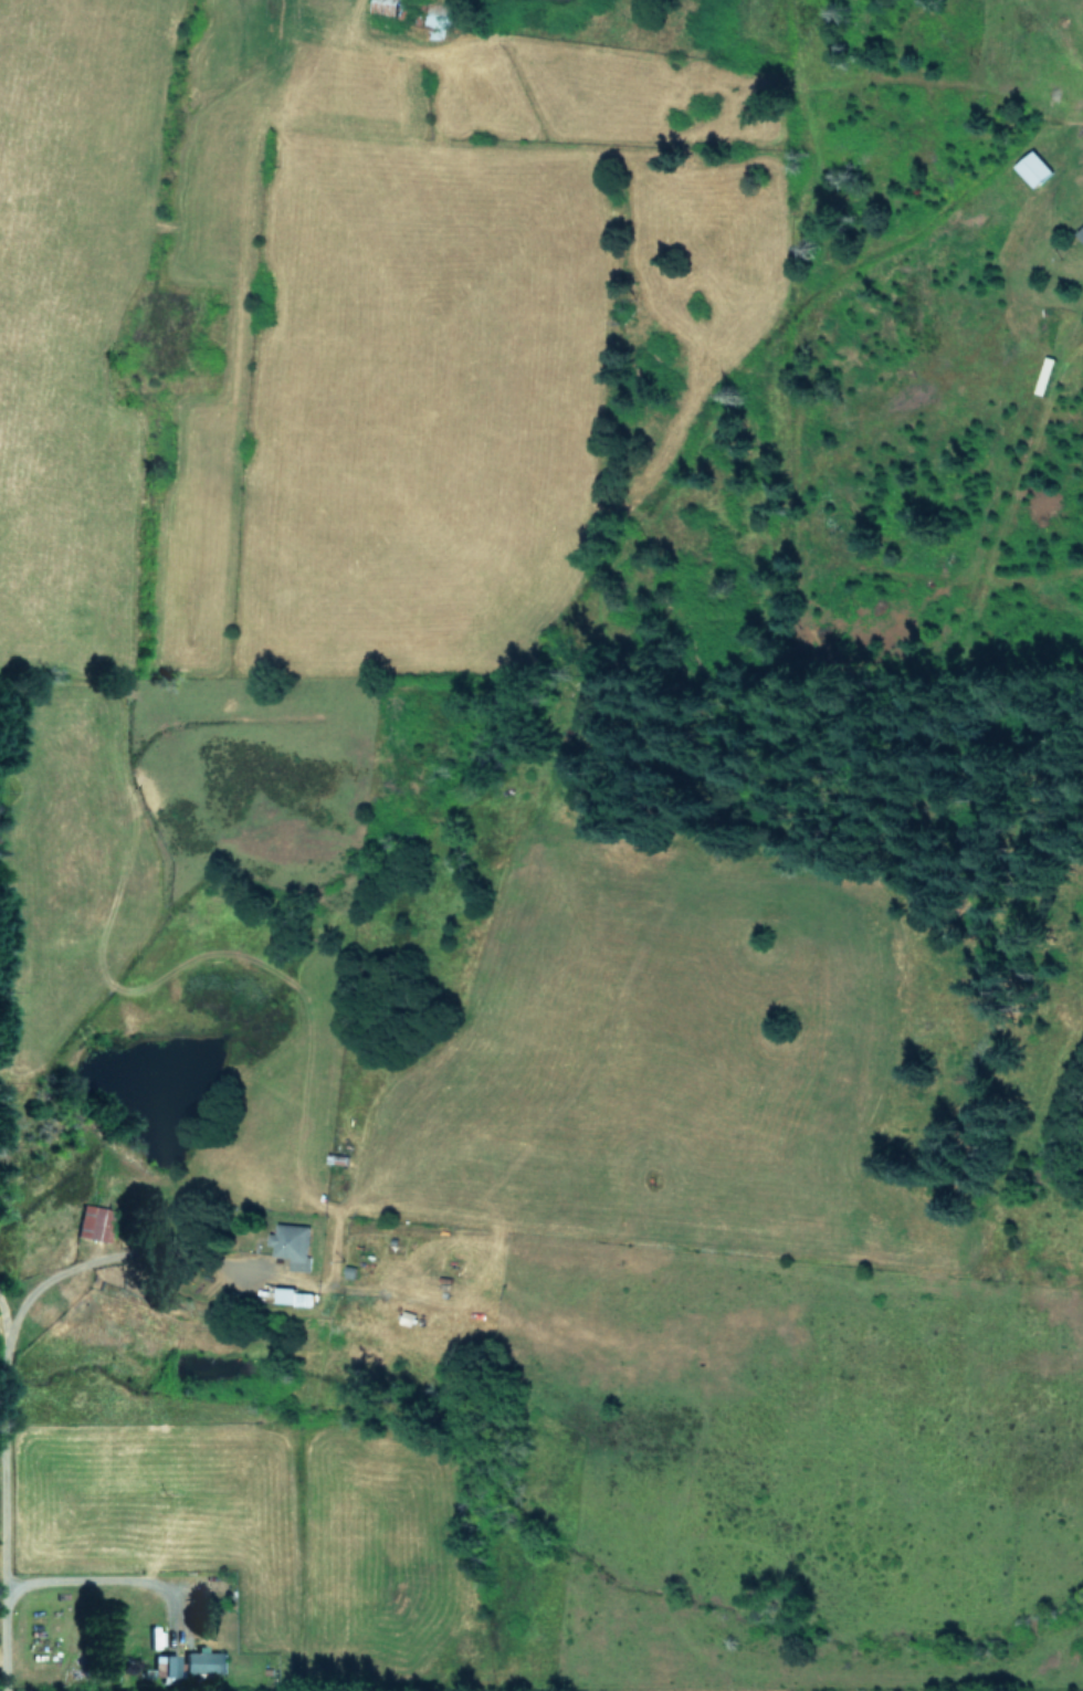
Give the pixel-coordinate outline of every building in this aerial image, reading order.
[(1013,165),(1032,186),(1051,169),(1031,148),(1013,165)] [(1075,232),(1082,241),(1082,224),(1075,232)] [(109,1242),(116,1210),(83,1203),(76,1234),(109,1242)] [(272,1255),(289,1256),(288,1269),(306,1270),(308,1225),(271,1223),(270,1244),(272,1244),(272,1255)] [(311,1304),(312,1292),(294,1291),(294,1286),(274,1286),(274,1303),(311,1304)] [(205,1651),(205,1645),(196,1646),(196,1651),(184,1651),(184,1672),(225,1671),(225,1650),(205,1651)] [(178,1654),(153,1655),(153,1675),(179,1675),(178,1654)]
